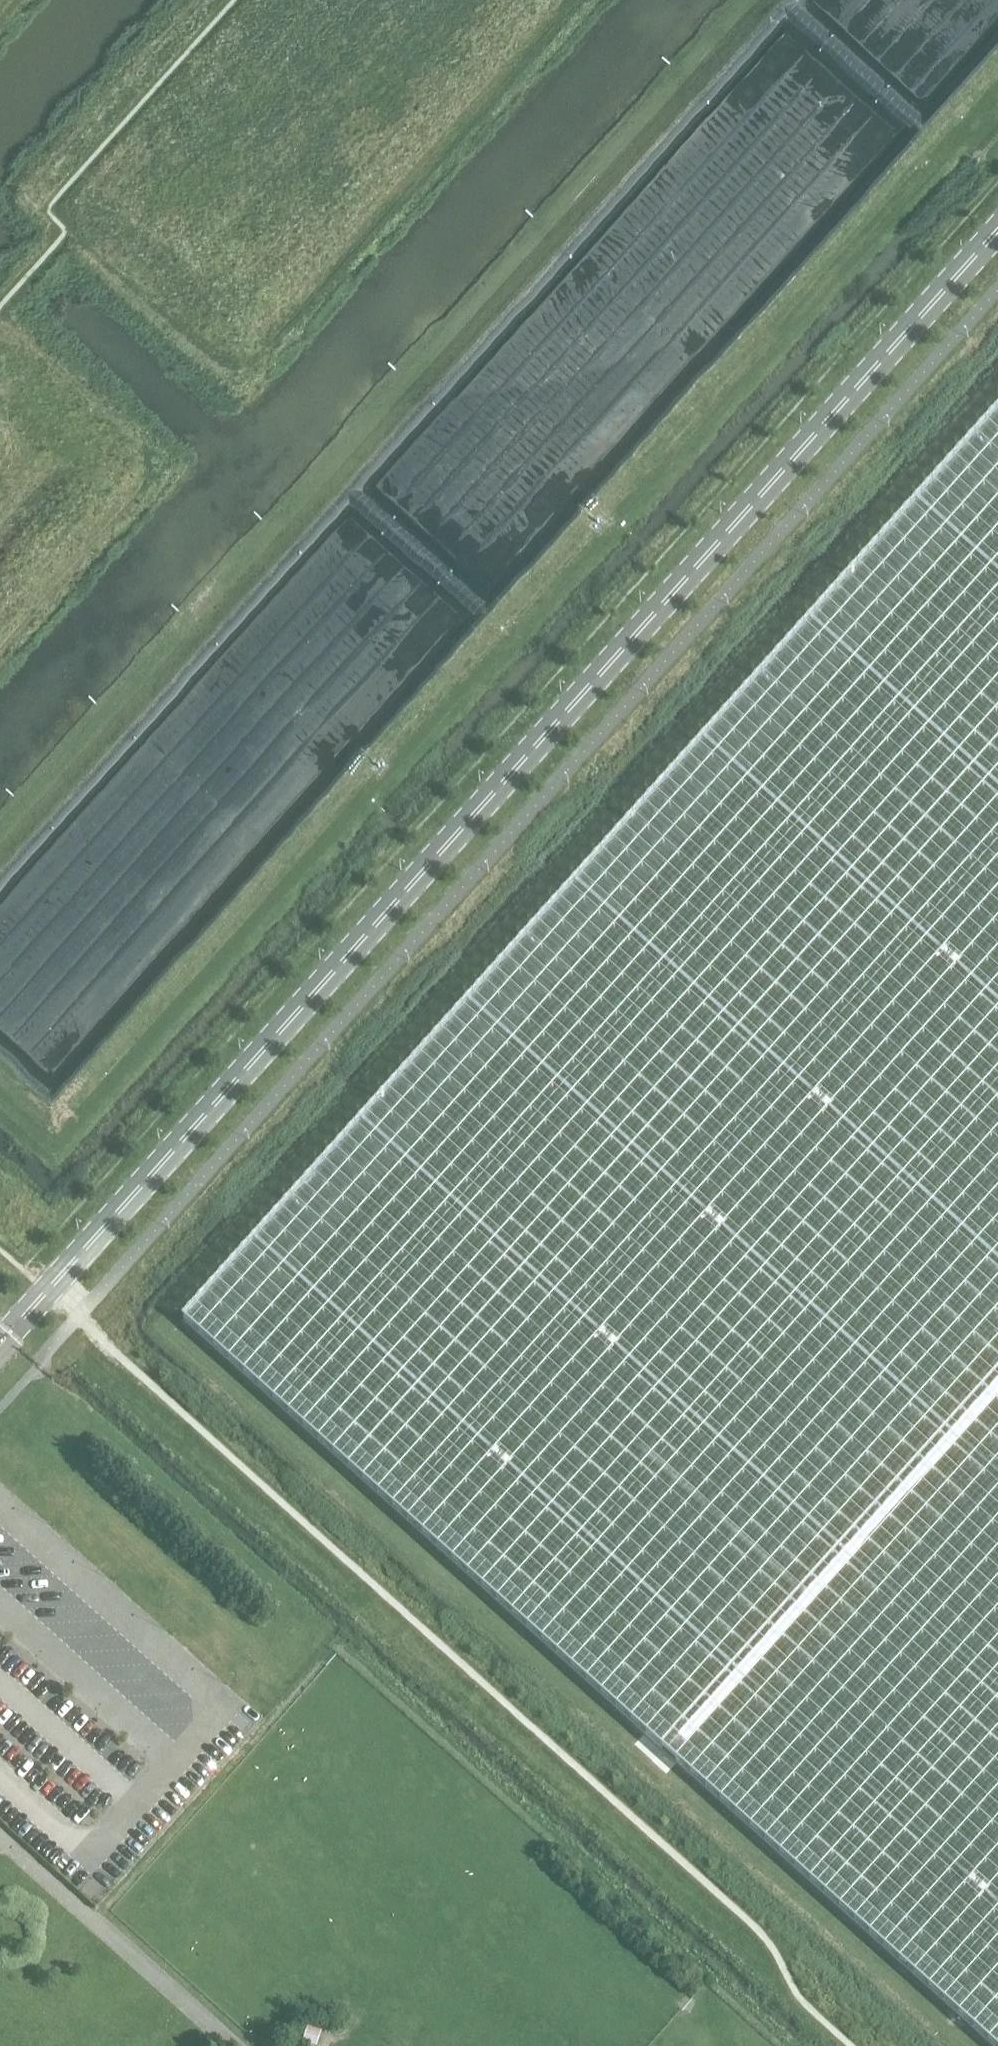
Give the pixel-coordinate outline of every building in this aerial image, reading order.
[(873,57),(876,24),(889,20),(897,43),(899,16),(906,14),(923,34),(946,0),(947,0),(824,0),(873,57)] [(687,142),(378,485),(491,586),(506,553),(521,553),(539,514),(552,513),(572,469),(582,458),(582,447),(598,429),(613,428),(677,357),(693,356),(790,248),(789,222),(807,182),(807,176),(799,172),(796,127),(775,117),(780,106),(770,97),(742,99),(743,122),(736,116),(735,119),(719,120),(720,133),(715,134),(709,141),(687,142)] [(184,1321),(992,2045),(997,2045),(997,414),(184,1321)] [(301,2038),(316,2043),(320,2028),(306,2023),(301,2038)]
